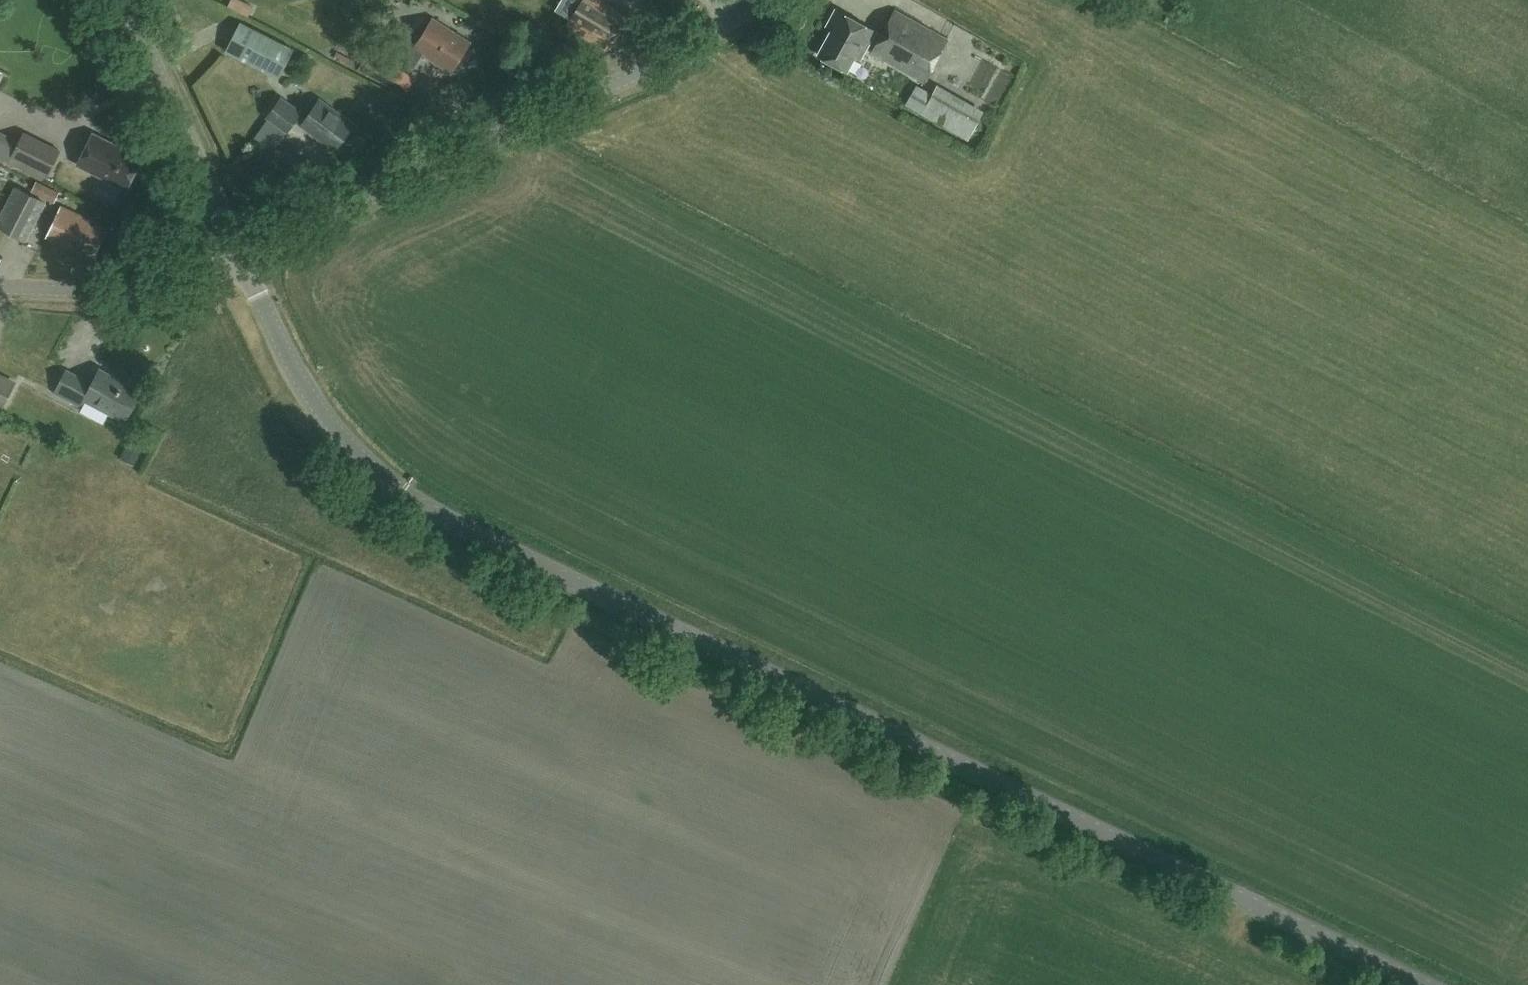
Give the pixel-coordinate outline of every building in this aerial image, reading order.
[(600,0),(585,0),(582,4),(576,0),(568,0),(564,8),(575,15),(568,27),(609,52),(630,18),(600,0)] [(876,31),(837,9),(832,19),(837,22),(819,54),(847,70),(855,57),(860,59),(876,31)] [(950,41),(896,10),(871,53),(925,84),(950,41)] [(471,44),(434,20),(415,49),(452,73),(471,44)] [(294,49),(240,22),(225,51),(279,78),(294,49)] [(415,76),(368,52),(358,70),(405,95),(415,76)] [(984,112),(939,86),(932,97),(916,88),(906,105),(968,140),(984,112)] [(307,116),(281,97),(267,116),(287,130),(294,120),(335,149),(354,123),(319,98),(307,116)] [(0,132),(0,158),(45,180),(60,150),(23,132),(19,141),(0,132)] [(142,157),(92,133),(77,164),(126,189),(133,174),(138,173),(142,165),(140,161),(142,157)] [(61,192),(38,181),(32,192),(56,203),(61,192)] [(16,186),(0,217),(0,227),(27,241),(47,203),(16,186)] [(106,227),(60,206),(46,237),(92,258),(106,227)] [(140,390),(100,369),(92,384),(66,370),(54,392),(81,406),(85,399),(125,420),(140,390)] [(0,372),(0,408),(2,409),(16,381),(0,372)] [(145,448),(131,440),(121,458),(135,465),(145,448)]
